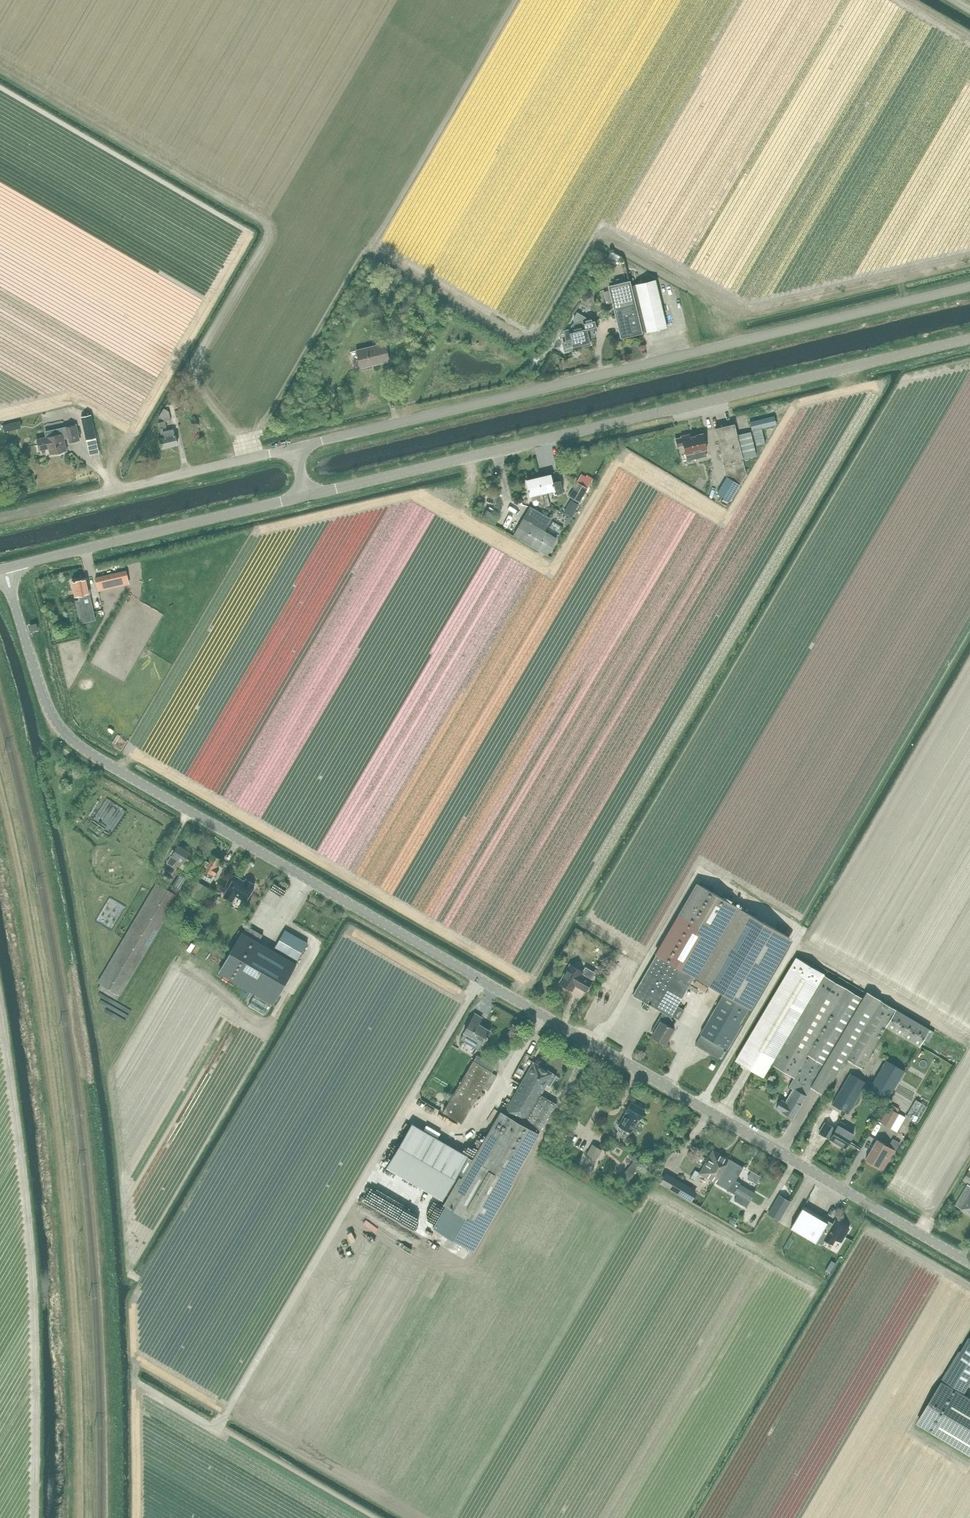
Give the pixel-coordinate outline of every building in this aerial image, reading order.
[(626,260),(629,255),(621,250),(617,254),(626,260)] [(629,281),(609,286),(613,302),(612,303),(612,304),(613,303),(621,338),(642,333),(641,332),(646,331),(646,332),(667,327),(656,280),(630,286),(629,281)] [(571,328),(571,329),(562,332),(566,343),(572,342),(574,349),(590,345),(589,338),(591,338),(592,336),(591,329),(595,328),(595,330),(596,330),(593,318),(584,320),(583,319),(584,317),(577,313),(574,319),(575,323),(573,324),(572,325),(571,326),(571,328)] [(428,343),(434,332),(428,328),(421,339),(428,343)] [(360,368),(375,364),(389,361),(385,343),(356,349),(360,364),(360,368)] [(177,402),(179,408),(190,405),(189,399),(177,402)] [(159,417),(166,421),(171,419),(169,411),(164,408),(159,417)] [(91,415),(81,417),(86,440),(96,438),(91,415)] [(163,431),(163,428),(167,427),(166,421),(159,423),(160,429),(162,436),(165,435),(165,437),(159,438),(161,448),(178,444),(174,429),(163,431)] [(734,424),(715,428),(727,477),(717,493),(730,501),(746,474),(742,459),(756,456),(750,432),(737,435),(734,424)] [(50,455),(68,451),(65,438),(68,438),(69,441),(79,439),(76,425),(45,432),(46,436),(37,438),(39,449),(48,447),(50,455)] [(677,447),(683,445),(687,460),(706,455),(705,450),(707,449),(703,434),(690,437),(690,434),(681,436),(682,438),(675,439),(677,447)] [(551,474),(538,477),(545,506),(551,504),(548,491),(554,490),(555,494),(564,492),(561,480),(553,482),(551,474)] [(541,507),(545,506),(538,477),(526,480),(529,496),(532,496),(533,500),(539,499),(541,507)] [(579,501),(583,494),(587,487),(576,481),(568,495),(579,501)] [(571,499),(564,511),(572,515),(578,504),(571,499)] [(547,555),(557,538),(545,531),(552,518),(530,506),(513,536),(547,555)] [(510,524),(516,527),(522,518),(516,514),(510,524)] [(126,571),(96,578),(97,586),(128,579),(126,571)] [(94,612),(87,578),(71,582),(75,596),(78,596),(79,600),(77,600),(80,615),(94,612)] [(186,865),(194,853),(178,844),(167,862),(173,865),(174,864),(180,867),(183,863),(186,865)] [(222,860),(217,857),(212,854),(204,869),(205,869),(203,873),(209,876),(211,872),(215,875),(219,867),(218,867),(222,860)] [(172,886),(169,890),(156,882),(97,982),(100,984),(98,988),(115,998),(117,994),(121,995),(180,896),(179,896),(189,879),(179,872),(171,886),(172,886)] [(227,890),(224,896),(232,901),(235,895),(246,901),(254,887),(253,887),(254,884),(246,879),(245,882),(235,876),(227,890)] [(213,890),(197,881),(190,893),(206,902),(213,890)] [(725,1048),(790,937),(698,884),(633,995),(644,1001),(641,1007),(647,1010),(650,1005),(662,1012),(652,1031),(654,1032),(652,1036),(666,1044),(674,1029),(669,1026),(672,1020),(670,1019),(672,1015),(678,1019),(683,1010),(677,1007),(694,976),(724,994),(701,1034),(702,1034),(696,1045),(719,1058),(725,1048)] [(193,928),(198,935),(205,929),(200,923),(193,928)] [(247,925),(242,931),(218,973),(274,1004),(297,963),(296,962),(308,943),(285,929),(273,950),(259,941),(263,935),(247,925)] [(620,953),(598,990),(613,999),(635,962),(620,953)] [(862,998),(824,975),(825,974),(797,957),(735,1060),(763,1077),(771,1063),(794,1077),(789,1086),(793,1089),(785,1101),(781,1099),(776,1108),(782,1112),(793,1119),(807,1095),(811,1087),(825,1095),(846,1058),(862,1068),(886,1027),(919,1047),(930,1029),(896,1009),(866,991),(862,998)] [(596,973),(586,967),(583,971),(570,964),(560,982),(573,990),(576,984),(579,986),(579,987),(586,991),(592,980),(596,973)] [(463,1032),(483,1044),(490,1031),(479,1023),(482,1018),(475,1013),(463,1032)] [(961,1048),(964,1042),(946,1034),(943,1040),(961,1048)] [(937,1049),(952,1056),(954,1050),(940,1044),(937,1049)] [(450,1046),(445,1055),(449,1058),(454,1049),(450,1046)] [(963,1046),(958,1059),(963,1061),(969,1049),(963,1046)] [(462,1123),(493,1072),(496,1066),(477,1055),(474,1060),(443,1112),(462,1123)] [(905,1071),(886,1060),(869,1087),(889,1099),(905,1071)] [(533,1089),(545,1069),(533,1062),(521,1083),(533,1089)] [(550,1087),(557,1076),(545,1069),(533,1089),(542,1095),(547,1085),(550,1087)] [(832,1104),(848,1114),(866,1083),(850,1074),(832,1104)] [(921,1087),(926,1081),(916,1074),(912,1080),(921,1087)] [(463,1175),(461,1178),(453,1192),(445,1206),(446,1206),(434,1228),(472,1250),(556,1103),(542,1095),(533,1089),(521,1083),(504,1113),(500,1110),(475,1154),(473,1158),(463,1175)] [(877,1098),(868,1103),(873,1111),(881,1106),(877,1098)] [(927,1121),(936,1105),(924,1098),(915,1115),(927,1121)] [(617,1125),(631,1133),(639,1120),(645,1110),(631,1102),(617,1125)] [(892,1104),(890,1108),(897,1112),(899,1108),(892,1104)] [(888,1107),(880,1122),(891,1128),(899,1113),(897,1112),(890,1108),(888,1107)] [(826,1137),(829,1139),(846,1149),(854,1134),(843,1128),(845,1124),(840,1121),(836,1129),(825,1122),(819,1133),(826,1137)] [(564,1122),(561,1126),(570,1132),(573,1127),(564,1122)] [(412,1123),(386,1167),(436,1196),(442,1199),(458,1173),(463,1175),(473,1158),(412,1123)] [(884,1170),(895,1151),(896,1151),(900,1143),(893,1139),(888,1147),(877,1140),(865,1160),(884,1170)] [(596,1161),(602,1150),(592,1144),(586,1155),(596,1161)] [(715,1183),(728,1159),(713,1150),(699,1174),(715,1183)] [(635,1158),(620,1177),(627,1182),(641,1163),(635,1158)] [(743,1167),(728,1159),(715,1183),(737,1195),(734,1200),(747,1207),(755,1192),(740,1183),(735,1180),(743,1167)] [(697,1192),(691,1188),(691,1187),(666,1172),(659,1183),(691,1202),(697,1192)] [(968,1184),(955,1205),(962,1209),(961,1209),(969,1214),(969,1185),(968,1184)] [(778,1194),(767,1213),(779,1220),(790,1201),(778,1194)] [(835,1220),(828,1231),(823,1229),(829,1220),(804,1206),(791,1227),(822,1245),(825,1240),(833,1244),(836,1239),(841,1242),(850,1228),(835,1220)] [(969,1385),(969,1337),(944,1380),(965,1392),(969,1385)] [(942,1381),(917,1423),(969,1455),(969,1397),(942,1381)]
